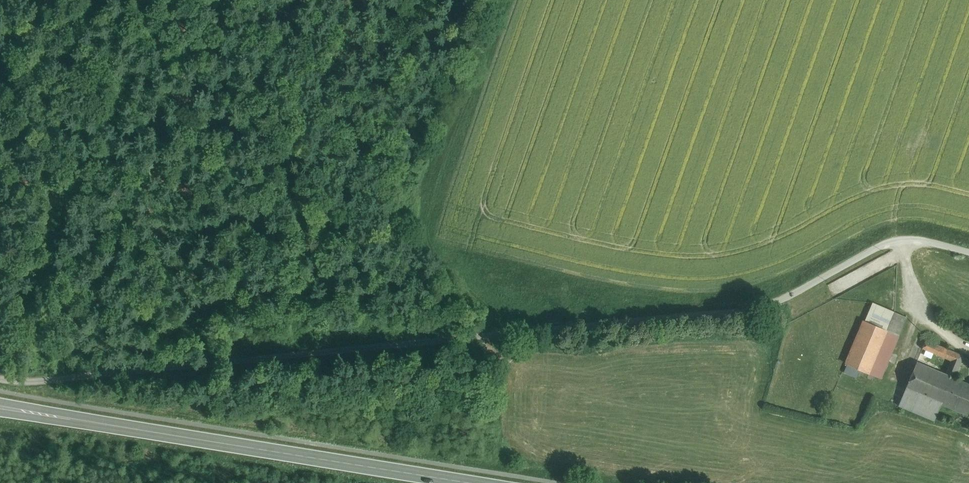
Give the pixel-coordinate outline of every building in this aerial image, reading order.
[(864,321),(886,330),(889,323),(894,312),(872,302),(864,321)] [(889,323),(902,329),(907,317),(894,312),(889,323)] [(886,330),(864,321),(846,364),(868,373),(886,330)] [(902,329),(889,323),(886,330),(899,336),(902,329)] [(899,336),(886,330),(868,373),(868,374),(881,379),(899,336)] [(917,362),(906,389),(942,404),(943,405),(954,378),(963,356),(926,340),(922,349),(951,361),(946,374),(917,362)] [(968,412),(968,384),(954,378),(943,405),(968,415),(968,412)] [(935,421),(942,404),(906,389),(898,406),(935,421)]
